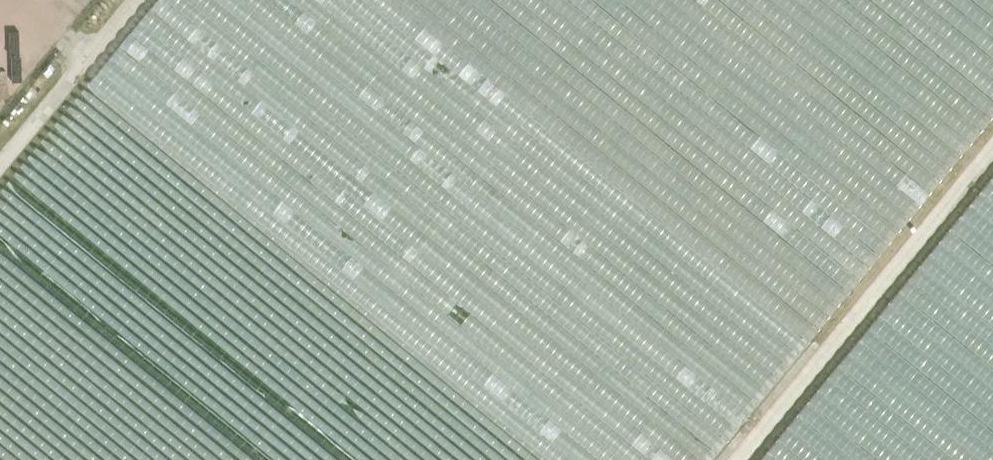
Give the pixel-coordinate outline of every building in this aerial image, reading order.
[(75,24),(93,0),(44,0),(75,24)]
